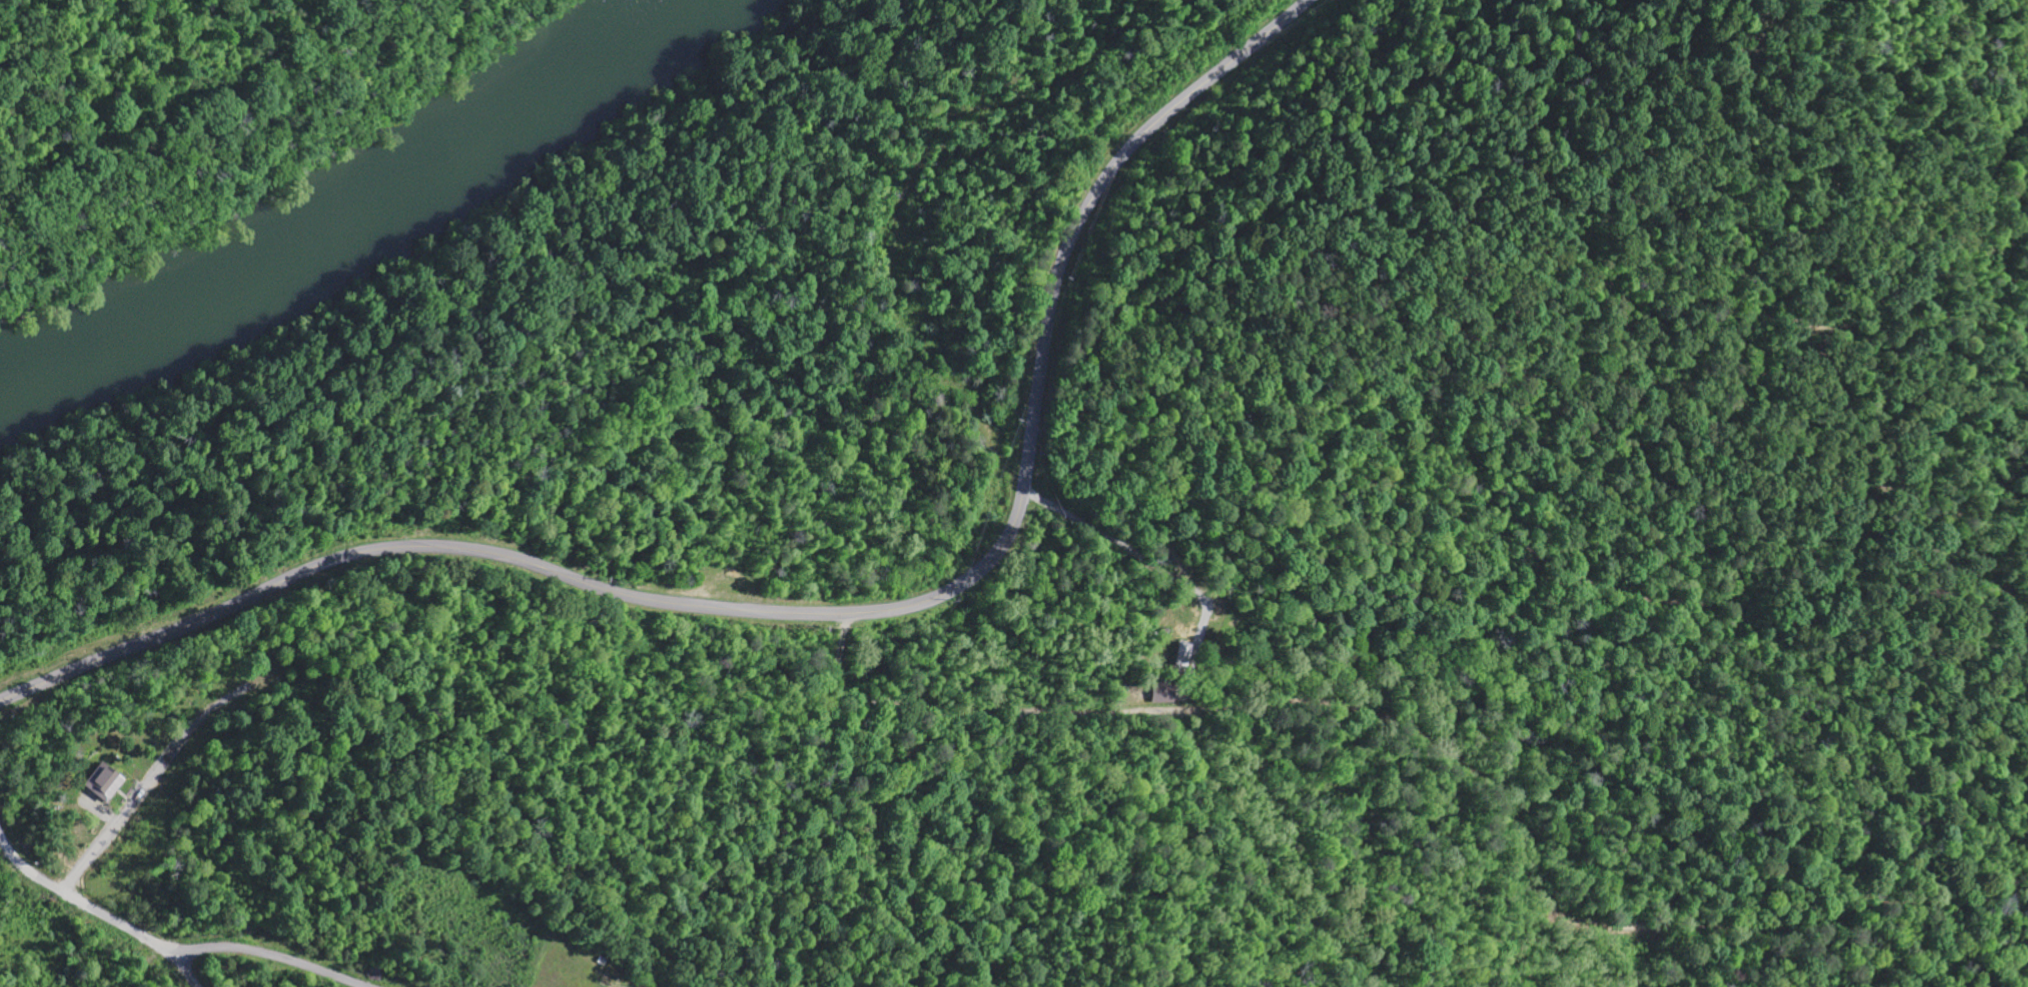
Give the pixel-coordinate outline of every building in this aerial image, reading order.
[(1153,702),(1176,702),(1176,685),(1153,684),(1153,702)] [(127,780),(104,761),(86,784),(109,802),(127,780)]
